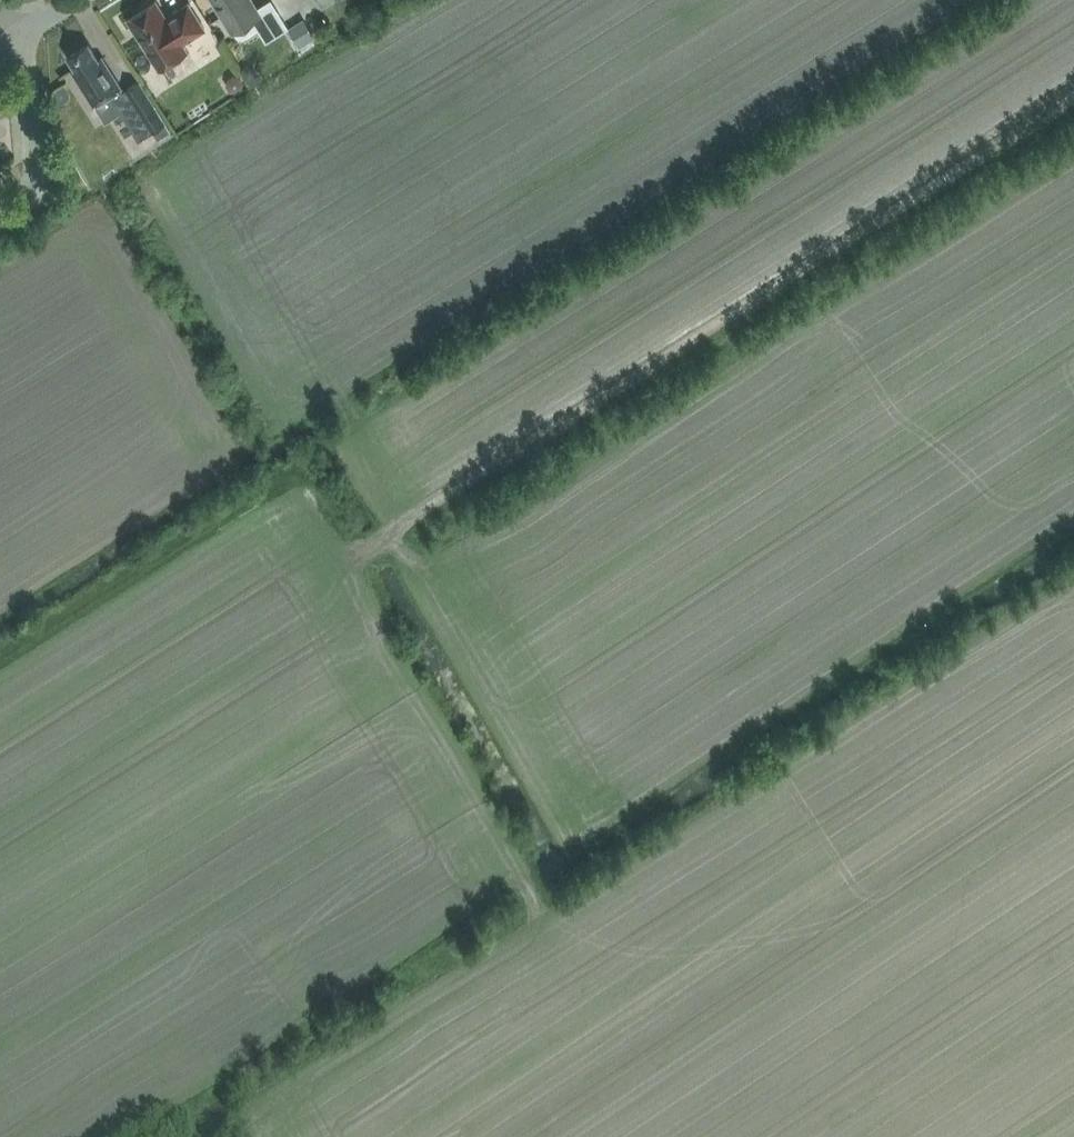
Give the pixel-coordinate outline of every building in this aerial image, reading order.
[(272,0),(270,0),(258,8),(253,0),(213,0),(233,31),(253,19),(267,41),(289,27),(272,0)] [(156,1),(128,18),(159,68),(188,50),(183,43),(205,29),(189,2),(166,16),(156,1)] [(290,24),(301,44),(317,35),(306,15),(290,24)] [(112,94),(122,88),(102,57),(99,59),(89,43),(69,56),(76,68),(72,70),(94,105),(112,94)] [(259,75),(251,62),(241,67),(248,80),(259,75)] [(231,91),(237,92),(243,88),(244,81),(240,76),(234,74),(228,78),(227,85),(231,91)] [(124,91),(122,88),(112,94),(114,98),(113,98),(114,100),(119,96),(143,135),(142,135),(143,137),(154,130),(159,138),(171,130),(140,81),(124,91)]
